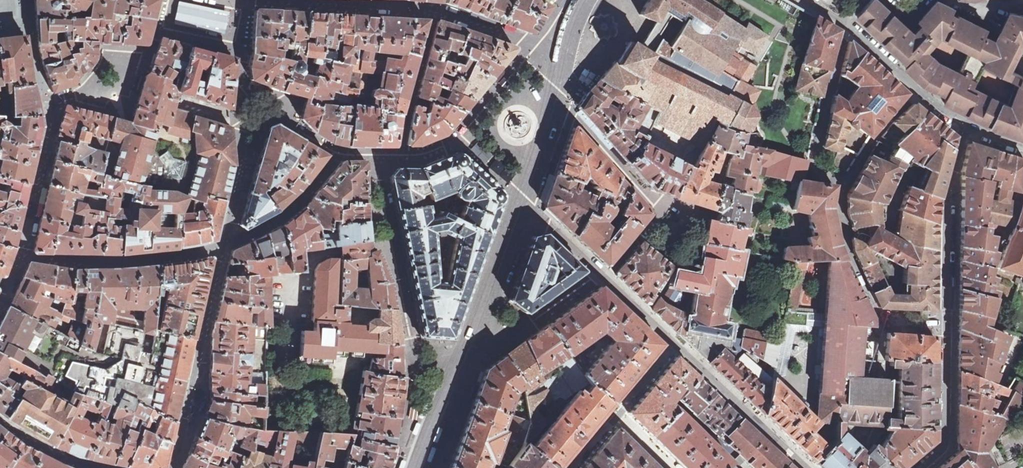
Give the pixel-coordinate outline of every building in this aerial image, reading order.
[(63,18),(63,0),(35,0),(36,6),(35,6),(36,7),(36,9),(35,9),(36,19),(37,19),(63,18)] [(94,19),(107,20),(109,14),(110,14),(112,0),(63,0),(63,18),(74,19),(76,9),(89,12),(88,19),(94,19)] [(152,20),(158,0),(112,0),(110,14),(122,16),(122,15),(152,20)] [(483,16),(489,0),(446,0),(445,4),(446,4),(471,13),(471,12),(483,16)] [(483,16),(501,23),(511,0),(489,0),(483,16)] [(543,18),(523,8),(527,0),(511,0),(501,23),(521,30),(522,31),(523,30),(529,32),(529,33),(532,34),(533,34),(534,33),(543,18)] [(543,18),(550,7),(537,0),(527,0),(523,8),(543,18)] [(751,73),(753,74),(772,43),(767,40),(761,51),(759,50),(767,36),(747,24),(743,30),(709,8),(704,5),(697,0),(648,0),(644,6),(640,15),(655,24),(656,25),(664,12),(671,17),(683,24),(684,22),(700,33),(717,44),(729,50),(739,57),(742,59),(755,67),(751,73)] [(1022,76),(1010,70),(1018,55),(1022,44),(1022,16),(1010,12),(996,42),(984,36),(987,30),(958,15),(957,17),(951,14),(954,9),(938,1),(919,21),(923,25),(915,34),(911,31),(910,31),(877,0),(871,0),(857,16),(908,63),(905,66),(924,84),(929,86),(935,90),(936,89),(947,95),(958,72),(947,66),(946,67),(938,63),(931,56),(932,56),(926,51),(941,35),(949,39),(955,30),(964,35),(959,44),(970,49),(968,53),(976,57),(971,69),(977,73),(958,104),(955,108),(959,110),(990,125),(1022,137),(1022,75),(1022,76)] [(228,15),(178,5),(175,21),(225,31),(228,15)] [(296,42),(304,43),(306,13),(299,13),(256,10),(255,11),(254,23),(253,37),(273,39),(274,32),(280,33),(279,39),(282,40),(282,41),(296,42)] [(671,17),(664,12),(656,25),(655,24),(650,32),(658,37),(671,17)] [(304,43),(320,45),(322,14),(318,14),(306,13),(304,43)] [(120,44),(120,43),(122,16),(110,14),(109,14),(107,20),(94,19),(95,42),(120,44)] [(333,52),(337,15),(331,15),(329,15),(326,15),(323,14),(322,14),(320,45),(324,46),(323,51),(333,52)] [(152,20),(122,15),(122,16),(120,43),(145,45),(146,44),(149,35),(152,20)] [(333,52),(332,61),(349,65),(349,60),(350,58),(348,55),(350,16),(347,16),(337,15),(333,52)] [(374,51),(379,18),(376,17),(376,18),(350,16),(348,55),(350,58),(349,60),(354,60),(356,49),(360,49),(360,51),(361,51),(360,61),(368,62),(369,61),(372,61),(374,51)] [(63,18),(37,19),(38,31),(38,46),(53,43),(53,33),(63,32),(64,41),(67,41),(81,41),(82,19),(81,19),(80,20),(74,20),(74,19),(63,18)] [(400,54),(404,54),(412,20),(408,20),(407,19),(379,18),(374,51),(397,53),(400,54)] [(796,90),(822,96),(828,72),(833,54),(839,31),(829,25),(816,18),(802,65),(796,90)] [(67,41),(77,80),(78,79),(86,70),(92,63),(94,59),(95,56),(95,55),(95,42),(94,19),(88,19),(82,19),(81,41),(67,41)] [(391,112),(401,114),(406,94),(419,46),(426,21),(412,20),(404,54),(397,75),(396,84),(395,93),(391,112)] [(422,80),(434,85),(437,78),(439,72),(449,75),(465,30),(453,26),(447,24),(447,25),(439,21),(437,21),(422,80)] [(683,24),(679,30),(669,44),(712,73),(715,68),(727,76),(739,57),(729,50),(717,44),(700,33),(684,22),(683,24)] [(453,81),(455,77),(463,80),(470,65),(492,77),(501,67),(501,66),(487,56),(492,40),(490,39),(483,37),(480,36),(480,35),(477,34),(477,35),(476,35),(476,34),(465,30),(449,75),(448,79),(453,81)] [(955,30),(949,39),(959,44),(964,35),(955,30)] [(712,73),(669,44),(658,37),(650,32),(644,40),(645,41),(640,48),(639,48),(639,49),(632,44),(633,42),(631,41),(630,43),(629,42),(629,43),(626,42),(625,44),(627,45),(625,48),(626,48),(625,48),(627,50),(620,60),(619,59),(619,60),(618,59),(618,60),(616,62),(615,61),(614,63),(613,63),(612,64),(613,64),(613,65),(613,66),(611,68),(610,69),(611,69),(609,71),(608,71),(607,71),(606,71),(606,72),(597,82),(659,113),(654,121),(658,123),(658,124),(659,125),(659,124),(668,128),(668,129),(669,130),(669,129),(671,130),(680,134),(679,136),(680,136),(681,135),(688,138),(689,138),(698,143),(697,146),(703,149),(707,141),(716,146),(715,150),(718,151),(722,152),(732,154),(739,155),(741,145),(757,148),(757,147),(761,142),(761,140),(762,139),(762,137),(762,136),(756,128),(753,109),(752,107),(750,105),(757,91),(748,86),(747,86),(744,84),(745,82),(746,83),(747,81),(751,73),(755,67),(742,59),(739,57),(727,76),(715,68),(712,73)] [(32,84),(25,37),(0,39),(0,78),(1,83),(6,82),(7,92),(11,91),(11,87),(32,84)] [(273,39),(253,37),(251,53),(252,53),(278,59),(278,58),(292,61),(293,51),(294,51),(296,42),(282,41),(282,40),(279,39),(273,39)] [(174,86),(178,88),(189,47),(162,39),(161,39),(160,39),(160,40),(150,71),(151,72),(151,73),(150,72),(145,76),(168,82),(169,79),(173,75),(176,76),(174,86)] [(487,56),(501,66),(515,49),(515,48),(513,47),(495,40),(494,41),(492,40),(487,56)] [(58,61),(43,65),(44,69),(52,92),(73,84),(77,80),(67,41),(64,41),(54,44),(58,61)] [(296,42),(294,51),(293,51),(292,61),(282,91),(306,97),(307,97),(313,79),(313,77),(316,75),(325,77),(329,60),(332,61),(333,52),(323,51),(324,46),(320,45),(304,43),(296,42)] [(846,71),(861,53),(856,48),(849,42),(845,58),(842,70),(846,71)] [(53,43),(38,46),(39,48),(43,65),(58,61),(54,44),(53,44),(53,43)] [(176,93),(225,107),(225,108),(228,108),(229,108),(234,59),(233,58),(189,47),(178,88),(176,93)] [(278,59),(252,53),(251,56),(251,57),(250,60),(250,62),(250,65),(249,68),(251,80),(252,80),(254,82),(256,82),(259,83),(282,91),(292,61),(278,58),(278,59)] [(861,103),(885,75),(878,69),(868,59),(861,53),(846,71),(842,70),(840,76),(857,87),(851,95),(861,103)] [(950,105),(955,108),(958,104),(977,73),(971,69),(976,57),(968,53),(958,72),(947,95),(945,99),(944,102),(950,105)] [(374,98),(373,108),(377,109),(391,112),(395,93),(396,84),(397,75),(404,54),(400,54),(399,60),(396,59),(384,57),(383,61),(372,61),(369,61),(368,62),(360,61),(354,60),(349,60),(349,65),(332,61),(329,60),(325,77),(316,75),(313,77),(313,79),(307,97),(328,101),(345,102),(350,101),(350,98),(357,98),(357,96),(362,97),(366,71),(383,73),(382,79),(377,79),(375,82),(373,90),(372,90),(370,95),(374,98)] [(449,91),(473,100),(475,97),(476,97),(492,77),(470,65),(463,80),(455,77),(453,81),(452,84),(437,78),(434,85),(437,86),(449,92),(449,91)] [(849,119),(869,136),(871,134),(885,117),(905,94),(900,89),(891,81),(885,75),(861,103),(849,119)] [(168,82),(145,76),(138,98),(138,101),(137,101),(133,114),(134,114),(132,120),(130,123),(156,131),(158,124),(169,127),(174,108),(173,108),(174,105),(176,94),(176,93),(178,88),(174,86),(168,85),(168,82)] [(420,98),(429,102),(440,107),(442,103),(463,112),(466,107),(467,108),(473,100),(449,91),(449,92),(444,101),(435,97),(437,86),(434,85),(422,80),(419,89),(417,97),(420,98)] [(638,154),(643,145),(654,121),(659,113),(597,82),(587,94),(584,98),(578,106),(578,108),(617,151),(627,163),(638,154)] [(19,116),(39,116),(33,91),(32,84),(11,87),(11,91),(12,117),(19,116)] [(861,103),(851,95),(845,103),(833,96),(830,113),(831,113),(849,119),(861,103)] [(306,97),(305,103),(320,105),(326,106),(328,101),(307,97),(306,97)] [(412,114),(407,145),(407,146),(418,145),(444,134),(448,129),(450,128),(463,112),(442,103),(440,107),(429,102),(429,104),(426,115),(423,114),(418,113),(419,107),(415,106),(412,114)] [(301,118),(314,132),(320,105),(305,103),(301,118)] [(884,202),(898,171),(899,171),(903,164),(906,165),(910,160),(931,131),(924,126),(930,118),(927,115),(919,109),(913,104),(900,116),(893,123),(881,137),(896,145),(894,150),(878,142),(874,149),(857,177),(847,195),(847,196),(878,202),(885,205),(886,203),(884,202)] [(314,132),(332,143),(332,135),(338,107),(326,106),(320,105),(314,132)] [(73,145),(69,165),(101,174),(114,119),(66,106),(58,134),(55,142),(58,142),(73,145)] [(351,146),(377,146),(377,129),(377,121),(377,109),(373,108),(354,106),(353,108),(347,146),(351,146)] [(332,143),(347,146),(353,108),(338,107),(332,135),(332,143)] [(187,147),(225,157),(226,154),(233,158),(231,128),(195,117),(195,114),(176,108),(174,108),(169,127),(167,132),(180,136),(176,151),(185,153),(187,147)] [(377,146),(394,146),(395,146),(396,145),(401,114),(391,112),(377,109),(377,121),(383,122),(382,125),(383,129),(377,129),(377,146)] [(823,148),(837,152),(841,143),(849,119),(831,113),(823,148)] [(39,116),(19,116),(19,127),(10,126),(3,121),(3,116),(0,116),(0,142),(37,144),(41,127),(40,120),(39,116)] [(918,180),(914,190),(937,198),(943,175),(944,169),(954,136),(949,133),(946,131),(937,123),(930,118),(924,126),(931,131),(910,160),(928,172),(924,183),(918,180)] [(114,119),(101,174),(141,185),(147,161),(156,131),(130,123),(124,121),(114,119)] [(841,143),(856,156),(869,136),(849,119),(841,143)] [(169,127),(158,124),(156,131),(147,161),(171,167),(176,151),(180,136),(167,132),(169,127)] [(258,163),(248,194),(255,195),(260,192),(275,182),(285,168),(303,142),(302,141),(303,140),(276,124),(268,128),(258,163)] [(555,175),(580,184),(584,177),(591,185),(595,182),(598,185),(593,190),(596,191),(609,197),(618,178),(595,152),(573,128),(572,127),(571,127),(571,128),(564,148),(555,175)] [(687,166),(674,197),(713,210),(720,186),(713,184),(715,179),(715,176),(713,175),(713,172),(715,173),(716,172),(715,171),(716,166),(718,166),(718,165),(717,165),(718,161),(720,161),(720,160),(719,160),(722,152),(718,151),(715,150),(716,146),(707,141),(703,149),(693,169),(687,166)] [(37,144),(0,142),(0,179),(28,184),(34,155),(37,144)] [(56,152),(54,161),(69,165),(73,145),(58,142),(56,152)] [(327,155),(308,144),(303,142),(285,168),(305,183),(309,179),(325,158),(327,155)] [(832,167),(847,171),(856,156),(841,143),(837,152),(832,167)] [(961,176),(988,181),(993,151),(986,149),(973,145),(969,143),(968,144),(962,166),(961,171),(961,176)] [(687,166),(643,145),(638,154),(627,163),(652,190),(674,197),(687,166)] [(720,186),(713,210),(719,212),(717,221),(718,222),(743,228),(744,227),(746,211),(744,211),(747,192),(753,193),(754,192),(756,190),(757,189),(757,187),(757,186),(757,184),(756,182),(755,181),(753,180),(754,174),(753,174),(756,156),(767,158),(768,151),(769,151),(769,150),(757,148),(741,145),(739,155),(732,154),(730,158),(723,184),(722,183),(721,186),(720,186)] [(189,193),(225,200),(230,180),(234,163),(225,157),(187,147),(185,153),(176,151),(171,167),(164,190),(189,191),(189,193)] [(806,161),(769,151),(768,151),(767,158),(756,156),(753,174),(754,174),(798,182),(793,210),(808,213),(810,226),(809,226),(810,228),(811,228),(813,237),(807,238),(809,247),(784,248),(782,259),(789,261),(797,262),(806,262),(828,261),(845,260),(839,245),(834,224),(831,208),(834,187),(802,181),(806,161)] [(993,151),(988,181),(987,186),(1000,188),(998,203),(1000,203),(1003,186),(1006,187),(1011,157),(1006,155),(998,153),(993,151)] [(458,220),(489,234),(502,199),(502,197),(502,194),(501,192),(498,190),(462,155),(460,154),(458,154),(455,154),(453,154),(450,155),(418,169),(430,200),(427,204),(445,213),(446,210),(445,209),(450,197),(448,193),(453,191),(455,192),(455,195),(456,196),(458,198),(460,199),(463,200),(465,201),(458,220)] [(1007,233),(1008,233),(1015,202),(1006,201),(1009,190),(1018,192),(1019,192),(1022,175),(1022,161),(1011,157),(1006,187),(1003,186),(1000,203),(1001,204),(996,230),(1007,233)] [(69,165),(54,161),(54,163),(51,176),(49,186),(80,194),(89,195),(138,201),(141,193),(143,186),(141,185),(101,174),(69,165)] [(147,161),(141,185),(143,186),(149,187),(152,187),(151,190),(164,190),(171,167),(147,161)] [(328,179),(312,198),(338,205),(337,221),(336,225),(366,221),(365,203),(366,203),(366,188),(366,164),(364,161),(349,161),(342,161),(328,179)] [(306,184),(305,183),(285,168),(275,182),(260,192),(265,200),(278,211),(279,210),(285,204),(293,197),(299,192),(306,184)] [(390,178),(396,210),(413,207),(417,205),(417,198),(418,195),(422,200),(423,205),(427,204),(430,200),(418,169),(398,168),(390,178)] [(574,236),(594,195),(578,189),(580,184),(555,175),(544,204),(544,207),(545,209),(549,212),(574,236)] [(961,176),(961,185),(961,207),(960,226),(980,227),(985,200),(987,186),(988,181),(961,176)] [(619,223),(622,220),(618,216),(629,191),(618,178),(609,197),(606,204),(611,208),(610,215),(619,223)] [(23,207),(27,186),(28,184),(0,179),(0,183),(0,184),(0,200),(23,207)] [(80,194),(49,186),(48,187),(41,217),(66,222),(69,212),(83,216),(96,217),(122,219),(132,220),(138,201),(89,195),(89,206),(92,206),(91,211),(84,210),(85,208),(83,204),(78,203),(80,194)] [(121,227),(119,254),(134,253),(145,251),(176,248),(180,248),(179,236),(182,211),(187,199),(189,193),(189,191),(164,190),(151,190),(152,187),(149,187),(146,195),(141,193),(138,201),(132,220),(131,226),(121,225),(121,227)] [(901,211),(935,224),(935,221),(937,198),(914,190),(911,189),(908,197),(906,196),(901,211)] [(632,233),(634,230),(622,220),(619,223),(611,233),(601,224),(610,215),(611,208),(606,204),(609,197),(596,191),(594,195),(574,236),(589,250),(605,265),(606,265),(615,253),(632,233)] [(622,220),(634,230),(649,214),(649,212),(629,191),(618,216),(622,220)] [(265,200),(260,192),(255,195),(248,194),(239,225),(245,229),(278,211),(265,200)] [(1010,234),(1022,198),(1022,194),(1019,192),(1018,192),(1016,196),(1015,202),(1008,233),(1010,234)] [(205,197),(225,202),(225,200),(189,193),(187,199),(201,204),(205,197)] [(878,212),(878,202),(847,196),(847,214),(849,218),(853,228),(873,223),(879,227),(878,220),(885,221),(886,213),(878,212)] [(179,236),(180,248),(191,246),(198,245),(214,240),(214,241),(216,240),(216,239),(224,203),(225,203),(225,202),(205,197),(201,204),(187,199),(182,211),(179,236)] [(317,228),(329,230),(330,220),(337,221),(338,205),(312,198),(307,204),(307,205),(306,206),(305,208),(304,207),(303,208),(314,224),(317,228)] [(1010,234),(1007,244),(998,268),(1022,277),(1022,273),(1022,198),(1010,234)] [(23,207),(0,200),(0,226),(17,231),(19,222),(22,209),(23,207)] [(988,228),(996,230),(1001,204),(1000,203),(998,203),(985,200),(980,227),(988,228)] [(448,267),(474,276),(489,234),(458,220),(445,213),(427,204),(423,205),(417,205),(413,207),(396,210),(405,256),(433,250),(432,233),(434,233),(434,236),(439,235),(438,232),(439,232),(454,239),(448,267)] [(302,251),(320,249),(318,236),(317,228),(314,224),(303,208),(294,215),(294,216),(292,217),(282,226),(289,259),(289,263),(290,272),(304,272),(302,251)] [(904,243),(935,250),(935,224),(901,211),(899,210),(899,212),(901,212),(896,238),(904,243)] [(54,234),(51,253),(68,253),(91,254),(100,254),(104,226),(96,226),(95,234),(88,237),(89,225),(96,226),(96,217),(83,216),(82,228),(73,226),(71,237),(62,235),(66,222),(41,217),(38,231),(54,234)] [(104,226),(100,254),(112,254),(119,254),(121,227),(111,226),(111,222),(118,223),(118,221),(122,221),(122,219),(96,217),(96,226),(104,226)] [(747,228),(744,227),(743,228),(718,222),(717,221),(709,219),(705,245),(738,251),(742,237),(746,238),(747,228)] [(347,243),(368,240),(367,234),(368,234),(367,223),(366,223),(366,221),(336,225),(336,229),(336,234),(330,234),(318,236),(320,249),(341,246),(341,245),(347,244),(347,243)] [(861,267),(874,262),(872,257),(874,253),(881,230),(881,229),(879,227),(873,223),(853,228),(854,232),(855,235),(852,241),(853,251),(861,267)] [(17,231),(0,226),(0,244),(13,248),(14,245),(17,231)] [(271,268),(271,275),(277,275),(277,272),(290,272),(289,263),(289,259),(282,226),(274,231),(266,234),(271,256),(271,262),(271,268)] [(987,234),(988,228),(980,227),(960,226),(960,249),(990,251),(992,238),(987,234)] [(905,308),(935,309),(935,281),(935,250),(904,243),(896,238),(886,232),(881,230),(874,253),(903,269),(902,284),(906,284),(905,294),(905,308)] [(47,253),(51,253),(54,234),(38,231),(33,250),(33,251),(34,251),(34,252),(47,253)] [(267,275),(271,275),(271,268),(271,262),(271,256),(266,234),(249,242),(232,250),(232,251),(225,276),(267,274),(267,275)] [(509,301),(526,313),(583,272),(583,270),(545,234),(532,237),(509,301)] [(342,260),(371,256),(371,252),(368,240),(347,243),(347,244),(341,245),(341,246),(342,260)] [(647,302),(670,267),(655,255),(641,243),(616,273),(616,274),(616,275),(632,290),(636,294),(635,294),(642,300),(643,302),(644,301),(645,302),(647,302)] [(0,244),(0,275),(1,276),(2,276),(3,275),(12,251),(13,248),(0,244)] [(691,316),(688,330),(723,336),(723,337),(726,338),(727,336),(729,325),(720,323),(728,284),(731,285),(732,275),(738,276),(742,251),(738,251),(705,245),(700,277),(676,272),(675,272),(671,285),(661,301),(661,302),(664,305),(679,313),(691,316)] [(990,251),(960,249),(960,262),(992,266),(997,252),(990,251)] [(340,260),(338,305),(347,306),(378,309),(394,309),(390,283),(389,280),(386,273),(385,272),(386,272),(381,260),(379,255),(378,252),(377,250),(376,250),(371,252),(371,256),(342,260),(340,260)] [(471,286),(444,277),(444,281),(435,281),(433,250),(405,256),(421,337),(451,339),(469,290),(471,286)] [(158,265),(156,295),(159,295),(160,288),(167,289),(161,321),(156,320),(157,317),(154,316),(153,329),(156,330),(168,333),(193,338),(203,295),(202,295),(204,287),(205,283),(204,283),(204,281),(205,281),(206,276),(207,276),(208,272),(207,272),(209,265),(210,265),(211,258),(210,256),(192,261),(167,264),(158,265)] [(312,321),(314,321),(334,322),(346,323),(347,323),(347,306),(338,305),(334,305),(336,260),(328,259),(318,264),(315,271),(312,321)] [(849,269),(845,260),(828,261),(824,314),(857,317),(857,314),(870,313),(849,269)] [(795,269),(797,262),(789,261),(788,268),(795,269)] [(872,292),(886,285),(874,262),(861,267),(868,283),(872,292)] [(992,266),(960,262),(959,278),(991,284),(993,284),(995,277),(989,275),(992,266)] [(43,265),(29,263),(23,277),(51,285),(54,266),(43,265)] [(142,267),(123,269),(119,269),(116,269),(104,269),(74,269),(73,291),(85,292),(83,307),(84,307),(83,313),(81,322),(86,324),(80,345),(90,349),(98,321),(110,322),(110,325),(152,334),(153,329),(154,316),(156,295),(158,265),(142,267)] [(64,268),(54,266),(51,285),(52,295),(52,299),(65,303),(70,304),(70,302),(72,291),(73,291),(74,269),(64,268)] [(444,277),(471,286),(474,276),(448,267),(444,277)] [(296,300),(296,273),(278,273),(279,300),(296,300)] [(267,275),(267,274),(225,276),(219,302),(246,306),(268,308),(267,275)] [(52,295),(51,285),(23,277),(20,284),(16,293),(36,303),(46,308),(50,299),(47,298),(48,290),(52,295)] [(990,289),(991,284),(959,278),(959,288),(994,297),(996,297),(997,290),(990,289)] [(801,285),(789,283),(786,308),(798,309),(801,285)] [(879,307),(905,308),(905,294),(891,294),(886,285),(872,292),(879,307)] [(596,388),(613,403),(626,387),(661,344),(600,287),(548,324),(570,354),(602,331),(612,341),(584,374),(590,382),(596,388)] [(984,326),(994,297),(959,288),(959,298),(959,319),(959,335),(958,358),(958,371),(992,384),(999,365),(1001,359),(1003,348),(1002,348),(1002,334),(992,329),(984,326)] [(52,315),(60,319),(62,314),(46,308),(36,303),(16,293),(13,299),(9,307),(34,320),(51,329),(55,321),(50,319),(52,315)] [(653,310),(686,341),(687,335),(688,335),(688,330),(691,316),(679,313),(664,305),(661,302),(661,301),(660,298),(659,298),(653,308),(653,310)] [(214,322),(251,326),(267,327),(268,327),(268,308),(246,306),(219,302),(214,322)] [(81,322),(83,313),(65,305),(62,314),(70,317),(74,319),(81,322)] [(16,362),(20,354),(26,342),(31,333),(28,332),(34,320),(9,307),(4,317),(0,325),(0,353),(16,362)] [(384,344),(400,345),(394,309),(378,309),(378,319),(372,319),(367,323),(367,327),(367,330),(377,331),(377,343),(380,344),(384,344)] [(872,318),(870,313),(857,314),(857,317),(824,314),(817,413),(817,422),(835,422),(836,402),(887,406),(890,381),(890,366),(890,360),(884,360),(886,332),(879,332),(876,379),(858,378),(863,323),(865,323),(864,330),(873,331),(872,318)] [(68,323),(70,317),(62,314),(60,319),(68,323)] [(81,322),(74,319),(66,337),(80,345),(86,324),(81,322)] [(51,329),(34,320),(28,332),(31,333),(26,342),(69,364),(71,362),(104,369),(120,360),(124,344),(141,348),(140,351),(150,354),(156,330),(153,329),(152,334),(110,325),(110,322),(98,321),(90,349),(80,345),(66,337),(51,329)] [(331,349),(334,322),(314,321),(313,333),(302,332),(300,356),(331,358),(331,349)] [(265,396),(267,327),(251,326),(214,322),(213,322),(211,333),(212,333),(211,364),(210,364),(211,389),(253,395),(265,396)] [(331,349),(377,352),(384,352),(384,344),(380,344),(377,343),(377,331),(367,330),(367,327),(348,326),(346,326),(346,323),(334,322),(331,349)] [(525,384),(523,386),(524,393),(543,380),(540,373),(556,363),(570,354),(548,324),(541,329),(504,356),(525,384)] [(742,339),(779,346),(781,335),(744,329),(742,339)] [(168,333),(156,330),(150,354),(140,351),(141,348),(124,344),(120,360),(104,369),(71,362),(69,364),(64,376),(73,381),(74,389),(81,390),(81,393),(85,395),(86,391),(97,393),(96,399),(105,402),(108,388),(113,388),(116,379),(127,381),(132,371),(157,377),(168,333)] [(709,362),(722,348),(730,349),(732,337),(727,336),(726,338),(723,337),(723,336),(688,330),(688,335),(687,335),(686,341),(709,362)] [(934,336),(886,332),(884,360),(890,360),(934,362),(934,358),(934,336)] [(157,377),(150,410),(151,410),(174,422),(174,420),(175,421),(193,338),(168,333),(157,377)] [(722,348),(709,362),(731,384),(757,408),(763,414),(774,370),(779,346),(742,339),(732,337),(730,349),(722,348)] [(26,342),(20,354),(64,376),(69,364),(26,342)] [(401,376),(400,345),(384,344),(384,352),(384,358),(377,358),(372,358),(370,371),(369,372),(400,377),(401,377),(401,376)] [(0,353),(0,384),(10,390),(15,392),(19,386),(19,385),(4,378),(9,369),(25,377),(22,381),(28,384),(44,392),(50,379),(51,377),(46,374),(44,377),(16,362),(0,353)] [(80,393),(81,393),(81,390),(74,389),(73,381),(64,376),(20,354),(16,362),(44,377),(46,374),(51,377),(50,379),(71,390),(80,393)] [(544,382),(556,406),(564,400),(561,395),(579,384),(581,388),(590,382),(584,374),(570,354),(556,363),(560,372),(544,382)] [(485,369),(473,402),(507,413),(515,391),(523,386),(525,384),(504,356),(485,369)] [(682,386),(686,390),(697,378),(676,358),(675,357),(673,359),(629,412),(628,413),(629,414),(651,436),(676,410),(668,403),(682,386)] [(934,362),(890,360),(890,366),(898,366),(898,420),(886,419),(885,426),(933,429),(934,362)] [(404,377),(401,376),(401,377),(400,377),(369,372),(370,371),(363,370),(362,377),(369,378),(368,384),(361,383),(359,395),(365,396),(364,403),(357,402),(356,410),(398,417),(404,377)] [(781,431),(803,409),(779,386),(784,380),(774,370),(763,414),(766,417),(775,425),(781,431)] [(108,388),(105,402),(109,404),(116,406),(122,394),(135,400),(131,411),(133,412),(136,403),(150,410),(157,377),(132,371),(127,381),(116,379),(113,388),(108,388)] [(992,384),(958,371),(958,388),(989,397),(991,391),(996,392),(993,399),(1006,403),(1012,393),(992,384)] [(737,416),(715,396),(697,378),(686,390),(678,399),(698,418),(722,440),(741,419),(737,416)] [(17,401),(7,418),(54,446),(80,393),(71,390),(50,379),(44,392),(28,384),(25,389),(17,401)] [(543,380),(524,393),(529,421),(529,422),(524,440),(526,442),(528,444),(547,422),(537,411),(537,407),(541,404),(545,405),(553,416),(557,412),(559,409),(556,406),(544,382),(543,380)] [(19,385),(19,386),(25,389),(28,384),(22,381),(19,385)] [(981,452),(983,453),(1021,397),(1022,392),(1022,384),(1019,381),(1012,393),(1006,403),(999,415),(994,414),(979,440),(981,452)] [(590,382),(581,388),(585,392),(584,393),(579,390),(541,435),(535,442),(531,447),(556,467),(558,467),(578,444),(583,438),(613,403),(596,388),(590,382)] [(5,418),(5,417),(7,418),(17,401),(14,399),(7,395),(10,390),(0,384),(0,414),(5,418)] [(1006,403),(993,399),(989,397),(958,388),(958,404),(994,414),(999,415),(1006,403)] [(253,395),(211,389),(211,390),(211,400),(204,418),(229,424),(254,429),(263,431),(263,430),(265,403),(252,402),(253,395)] [(7,395),(14,399),(17,393),(15,392),(10,390),(7,395)] [(105,402),(96,399),(85,395),(81,393),(80,393),(54,446),(75,455),(79,456),(79,457),(86,458),(92,459),(103,422),(106,414),(109,404),(105,402)] [(122,394),(116,406),(131,411),(135,400),(122,394)] [(430,400),(426,398),(419,415),(423,416),(430,400)] [(450,466),(457,467),(487,467),(490,461),(494,462),(505,431),(501,429),(507,413),(473,402),(450,466)] [(871,425),(870,428),(882,429),(884,426),(885,426),(886,419),(887,406),(836,402),(835,422),(835,423),(853,424),(871,425)] [(151,410),(150,410),(136,403),(133,412),(116,456),(115,464),(127,466),(151,410)] [(103,422),(92,459),(115,464),(116,456),(133,412),(131,411),(116,406),(109,404),(106,414),(111,415),(112,417),(116,418),(114,425),(103,422)] [(994,414),(958,404),(958,435),(979,440),(994,414)] [(814,462),(826,449),(809,431),(817,423),(817,422),(817,413),(813,413),(810,416),(803,409),(781,431),(814,462)] [(159,438),(170,442),(174,422),(151,410),(127,466),(128,466),(128,467),(135,467),(145,467),(159,438)] [(395,435),(398,417),(356,410),(355,416),(370,419),(369,423),(354,420),(352,434),(351,437),(394,445),(396,435),(395,435)] [(684,467),(725,467),(738,454),(722,440),(698,418),(693,426),(676,410),(651,436),(684,467)] [(515,416),(509,435),(524,440),(529,422),(529,421),(515,416)] [(229,424),(204,418),(196,436),(226,451),(241,456),(244,448),(251,450),(251,448),(254,429),(229,424)] [(722,440),(738,454),(743,458),(748,453),(750,451),(755,455),(753,458),(748,463),(753,467),(782,467),(787,463),(741,419),(722,440)] [(870,448),(864,454),(848,438),(853,424),(835,423),(835,438),(826,449),(814,462),(820,467),(887,467),(870,448)] [(441,425),(435,439),(436,440),(441,428),(442,428),(443,426),(441,425)] [(441,428),(436,440),(439,441),(445,426),(443,426),(442,428),(441,428)] [(933,429),(885,426),(884,426),(882,429),(879,434),(881,435),(885,428),(890,429),(880,449),(873,444),(870,448),(887,467),(900,467),(933,441),(935,441),(933,439),(933,429)] [(23,445),(11,435),(10,435),(9,435),(8,436),(2,430),(1,427),(0,427),(0,467),(7,467),(23,445)] [(616,428),(582,467),(656,467),(616,428)] [(867,444),(870,448),(873,444),(879,434),(882,429),(870,428),(867,444)] [(321,432),(263,430),(263,431),(254,429),(251,448),(258,449),(257,452),(270,456),(266,467),(313,467),(321,432)] [(330,461),(329,459),(332,447),(349,448),(351,437),(352,434),(321,432),(313,467),(330,467),(330,461)] [(981,452),(979,440),(958,435),(958,441),(958,446),(967,461),(981,452)] [(190,455),(216,466),(219,457),(224,459),(226,451),(196,436),(189,454),(190,455)] [(394,445),(351,437),(349,448),(346,462),(356,465),(359,453),(364,454),(364,457),(367,459),(363,467),(365,467),(388,467),(390,464),(393,447),(394,445)] [(159,438),(145,467),(164,467),(170,442),(159,438)] [(531,447),(528,444),(526,442),(520,449),(508,465),(513,467),(556,467),(531,447)] [(508,444),(501,465),(507,467),(508,465),(520,449),(508,444)] [(70,467),(54,461),(37,452),(23,445),(7,467),(70,467)] [(433,445),(428,459),(432,460),(437,447),(433,445)] [(938,467),(972,467),(967,461),(958,446),(958,451),(938,467)] [(238,467),(266,467),(270,456),(257,452),(251,450),(247,459),(241,457),(238,467)] [(241,457),(241,456),(226,451),(224,459),(221,467),(238,467),(241,457)] [(967,461),(972,467),(994,467),(983,453),(981,452),(967,461)] [(746,461),(743,458),(738,454),(725,467),(738,467),(746,461)] [(216,466),(190,455),(183,467),(221,467),(216,466)]
